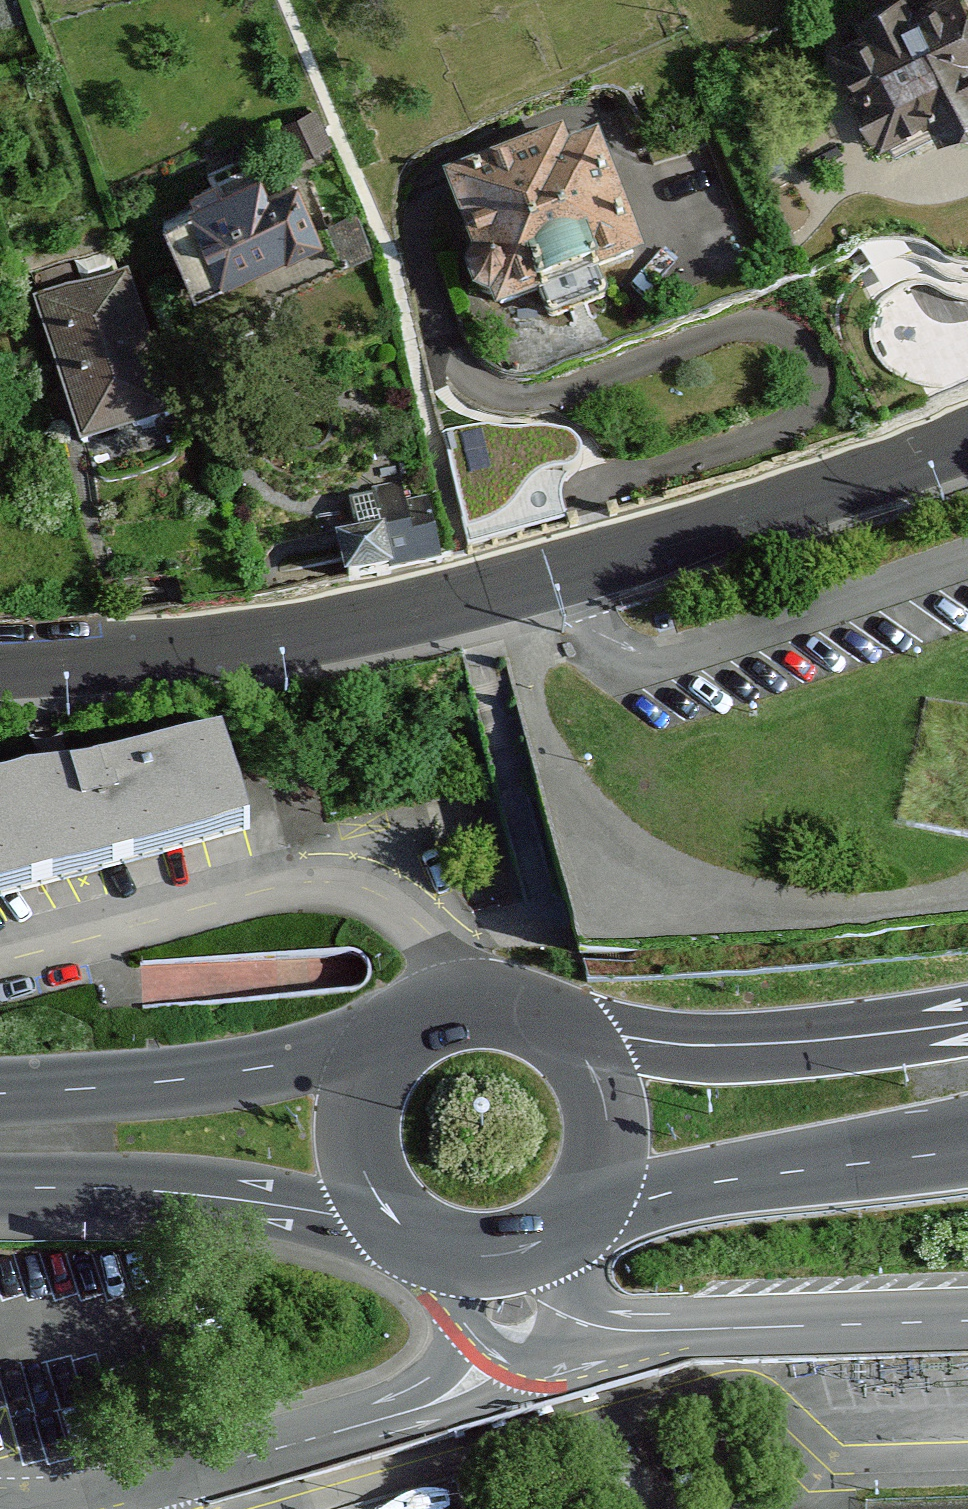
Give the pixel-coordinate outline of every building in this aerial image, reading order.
[(889,157),(951,137),(967,143),(967,0),(876,0),(855,10),(860,22),(831,35),(889,157)] [(610,279),(642,257),(603,147),(574,158),(567,143),(446,192),(473,260),(464,275),(480,316),(495,306),(501,321),(543,311),(556,317),(611,296),(610,279)] [(297,164),(170,216),(201,292),(328,244),(297,164)] [(133,273),(36,302),(77,460),(176,432),(133,273)] [(443,443),(469,548),(564,522),(558,503),(561,488),(567,481),(575,473),(581,466),(582,458),(581,451),(576,445),(569,440),(561,437),(550,435),(538,434),(532,434),(518,436),(507,436),(495,434),(487,433),(443,443)] [(339,577),(436,560),(420,472),(349,485),(356,524),(331,528),(339,577)] [(0,792),(0,903),(249,837),(221,734),(0,792)] [(198,972),(349,966),(348,946),(198,951),(198,972)]
